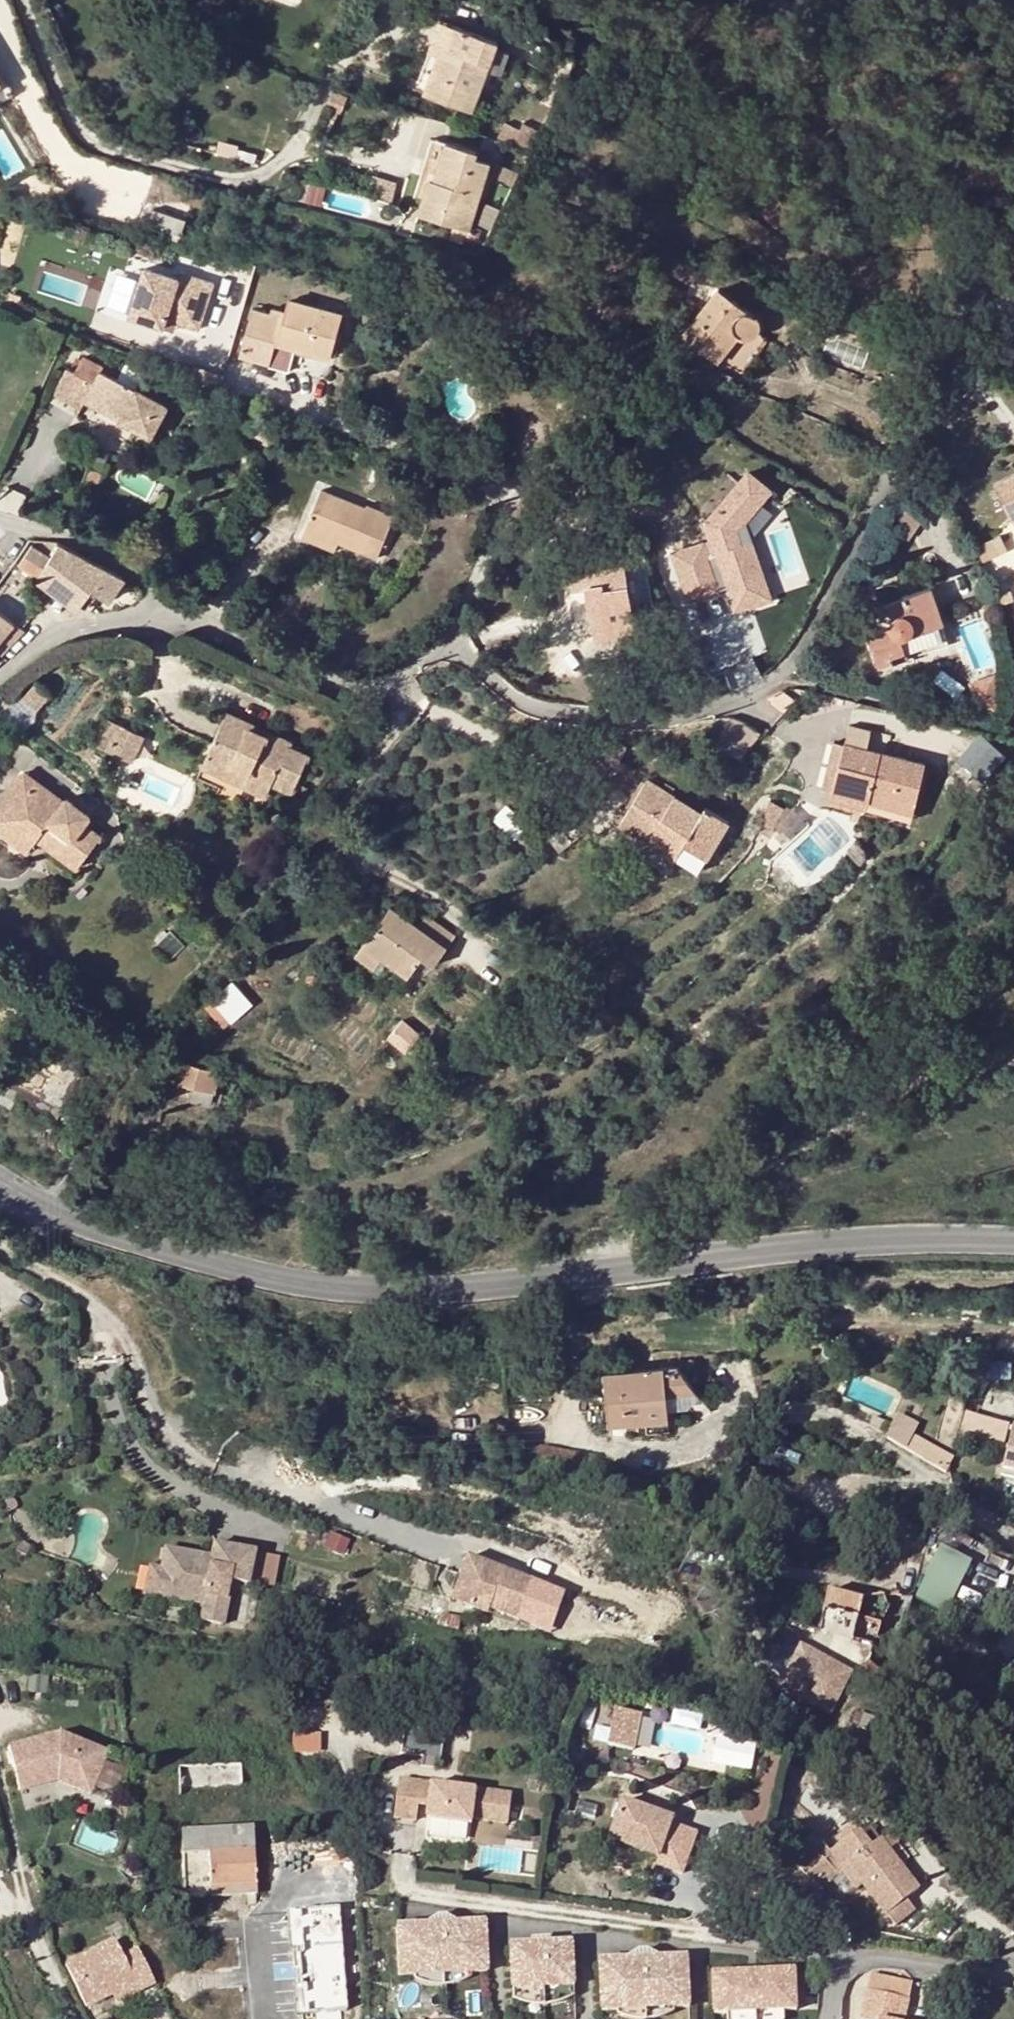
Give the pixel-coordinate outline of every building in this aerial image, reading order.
[(424,72),(432,75),(439,53),(445,55),(456,25),(443,20),(424,72)] [(498,40),(456,25),(445,55),(439,53),(432,75),(425,93),(471,110),(498,40)] [(14,95),(0,71),(0,103),(14,95)] [(434,180),(446,141),(433,137),(422,176),(430,179),(434,180)] [(476,150),(446,141),(434,180),(430,179),(420,214),(468,229),(469,227),(490,162),(474,156),(476,150)] [(602,164),(599,170),(616,179),(620,173),(602,164)] [(313,182),(303,181),(298,200),(309,202),(313,182)] [(469,227),(468,229),(466,235),(478,239),(479,230),(469,227)] [(147,268),(131,317),(164,328),(167,320),(200,331),(216,284),(183,273),(181,279),(147,268)] [(735,331),(740,334),(747,336),(750,336),(755,334),(757,330),(758,326),(758,322),(755,316),(751,311),(721,288),(707,307),(698,319),(685,336),(714,359),(735,331)] [(10,292),(8,298),(21,302),(23,296),(10,292)] [(686,299),(679,313),(698,319),(707,307),(686,299)] [(285,317),(254,308),(240,355),(271,363),(276,342),(330,355),(342,315),(290,301),(285,317)] [(735,331),(714,359),(718,362),(740,334),(735,331)] [(82,411),(83,408),(86,403),(89,398),(122,415),(119,420),(134,428),(149,437),(166,406),(105,374),(103,368),(83,358),(74,372),(65,367),(50,393),(82,411)] [(89,398),(86,403),(119,420),(122,415),(89,398)] [(275,432),(262,424),(257,434),(270,442),(275,432)] [(102,475),(89,471),(86,484),(98,488),(102,475)] [(727,578),(737,612),(772,602),(755,545),(747,548),(742,532),(776,494),(756,476),(712,525),(721,557),(711,559),(707,546),(678,554),(693,602),(722,594),(718,581),(727,578)] [(1013,520),(1013,476),(995,485),(1013,520)] [(322,490),(305,531),(337,545),(338,541),(377,558),(394,515),(366,504),(366,507),(322,490)] [(337,545),(305,531),(302,538),(335,550),(337,545)] [(977,542),(983,558),(1007,549),(1001,533),(977,542)] [(105,567),(58,543),(50,556),(37,577),(50,587),(71,602),(85,611),(98,592),(109,600),(126,577),(105,567)] [(20,563),(37,577),(50,556),(32,545),(20,563)] [(623,563),(571,571),(573,587),(584,585),(591,636),(578,638),(581,656),(616,651),(613,633),(632,630),(623,563)] [(904,598),(889,603),(893,616),(891,618),(889,622),(889,625),(869,632),(879,664),(947,641),(930,586),(904,595),(904,598)] [(20,628),(0,613),(0,654),(20,628)] [(16,697),(20,693),(5,680),(0,686),(0,714),(16,697)] [(20,693),(16,697),(33,716),(36,706),(49,693),(36,681),(23,695),(20,693)] [(370,710),(386,718),(391,709),(374,701),(370,710)] [(229,712),(210,755),(251,772),(246,783),(268,793),(274,781),(295,791),(311,754),(289,745),(292,739),(229,712)] [(755,758),(761,723),(722,717),(716,752),(755,758)] [(124,730),(112,757),(135,767),(147,740),(124,730)] [(867,808),(887,813),(892,797),(915,803),(925,762),(845,743),(833,792),(869,801),(867,808)] [(251,772),(210,755),(205,765),(246,783),(251,772)] [(0,788),(0,796),(42,828),(67,800),(57,792),(54,798),(14,768),(0,788)] [(621,824),(649,840),(651,835),(679,852),(683,843),(706,857),(728,820),(704,807),(703,809),(648,777),(621,824)] [(831,800),(867,808),(869,801),(833,792),(831,800)] [(67,800),(42,828),(0,796),(0,814),(26,834),(65,865),(91,832),(74,818),(79,810),(67,800)] [(911,818),(915,803),(892,797),(887,813),(911,818)] [(26,834),(0,814),(0,833),(18,847),(26,834)] [(649,840),(676,856),(679,852),(651,835),(649,840)] [(786,853),(796,871),(829,853),(819,835),(786,853)] [(698,870),(706,857),(683,843),(679,852),(676,856),(698,870)] [(408,976),(413,969),(421,956),(433,965),(454,935),(421,911),(413,922),(391,907),(357,955),(375,968),(383,957),(394,965),(408,976)] [(421,956),(413,969),(423,978),(433,965),(421,956)] [(383,957),(375,968),(386,976),(394,965),(383,957)] [(233,982),(213,1000),(232,1020),(251,1002),(233,982)] [(405,1021),(390,1035),(396,1042),(402,1047),(405,1050),(420,1035),(405,1021)] [(0,1084),(0,1090),(55,1122),(83,1071),(24,1039),(0,1084)] [(402,1047),(396,1042),(388,1051),(393,1056),(402,1047)] [(222,1070),(180,1060),(174,1079),(194,1084),(192,1098),(213,1103),(222,1070)] [(886,1068),(874,1075),(879,1083),(890,1076),(886,1068)] [(826,1103),(816,1110),(823,1121),(833,1115),(826,1103)] [(679,1366),(605,1373),(610,1425),(646,1421),(669,1419),(669,1409),(702,1400),(679,1366)] [(897,1411),(884,1439),(949,1470),(957,1453),(915,1433),(920,1421),(897,1411)] [(670,1431),(669,1419),(646,1421),(647,1433),(670,1431)] [(214,1557),(169,1548),(165,1570),(176,1572),(172,1597),(208,1605),(206,1621),(226,1625),(234,1581),(252,1585),(257,1552),(217,1543),(214,1557)] [(934,1546),(915,1596),(948,1608),(967,1559),(934,1546)] [(529,1580),(467,1555),(458,1576),(467,1580),(458,1602),(485,1613),(487,1608),(513,1618),(529,1580)] [(467,1580),(458,1576),(449,1598),(458,1602),(467,1580)] [(866,1597),(830,1587),(821,1629),(855,1639),(866,1597)] [(851,1672),(802,1646),(782,1684),(831,1711),(851,1672)] [(339,1718),(330,1718),(330,1726),(339,1726),(339,1718)] [(445,1726),(405,1720),(402,1748),(442,1753),(445,1726)] [(645,1730),(620,1725),(612,1759),(636,1765),(645,1730)] [(8,1749),(20,1792),(57,1781),(57,1777),(61,1775),(94,1788),(107,1752),(60,1735),(8,1749)] [(258,1762),(178,1766),(180,1797),(212,1795),(212,1787),(258,1783),(258,1762)] [(423,1778),(401,1774),(396,1810),(417,1813),(423,1778)] [(57,1777),(57,1781),(91,1795),(94,1788),(61,1775),(57,1777)] [(513,1790),(432,1778),(427,1814),(472,1820),(473,1813),(510,1818),(513,1790)] [(672,1836),(625,1817),(610,1854),(657,1875),(672,1836)] [(816,1848),(801,1866),(826,1889),(844,1873),(848,1870),(854,1865),(869,1883),(892,1914),(912,1898),(925,1888),(907,1865),(888,1842),(885,1838),(884,1840),(872,1825),(865,1831),(863,1829),(835,1851),(827,1841),(816,1848)] [(253,1827),(182,1830),(186,1899),(256,1894),(253,1827)] [(896,1836),(888,1842),(907,1865),(915,1859),(896,1836)] [(523,1870),(525,1846),(479,1843),(478,1867),(523,1870)] [(854,1865),(848,1870),(862,1889),(869,1883),(854,1865)] [(912,1898),(892,1914),(900,1925),(921,1909),(912,1898)] [(396,1924),(398,1974),(413,1973),(471,1971),(486,1970),(484,1920),(456,1921),(444,1914),(434,1915),(422,1923),(396,1924)] [(531,1943),(510,1943),(512,1987),(574,1985),(572,1941),(551,1942),(551,1937),(531,1938),(531,1943)] [(115,1941),(65,1965),(86,2006),(112,1994),(134,1983),(138,1991),(154,1983),(138,1949),(123,1957),(115,1941)] [(625,1958),(598,1959),(600,2009),(615,2008),(673,2006),(689,2006),(687,1956),(659,1957),(647,1949),(638,1950),(625,1958)] [(794,2009),(792,1966),(707,1970),(709,2013),(794,2009)] [(471,1971),(413,1973),(413,1977),(422,1982),(430,1984),(441,1985),(449,1984),(464,1979),(471,1975),(471,1971)] [(138,1991),(134,1983),(112,1994),(116,2002),(138,1991)] [(574,1985),(512,1987),(512,1997),(521,2001),(531,2003),(543,2004),(555,2002),(562,2001),(574,1995),(574,1985)] [(908,1998),(866,1989),(861,2018),(862,2018),(905,2018),(908,1998)] [(615,2008),(615,2013),(623,2016),(631,2018),(653,2018),(660,2017),(668,2014),(673,2010),(673,2006),(615,2008)]
